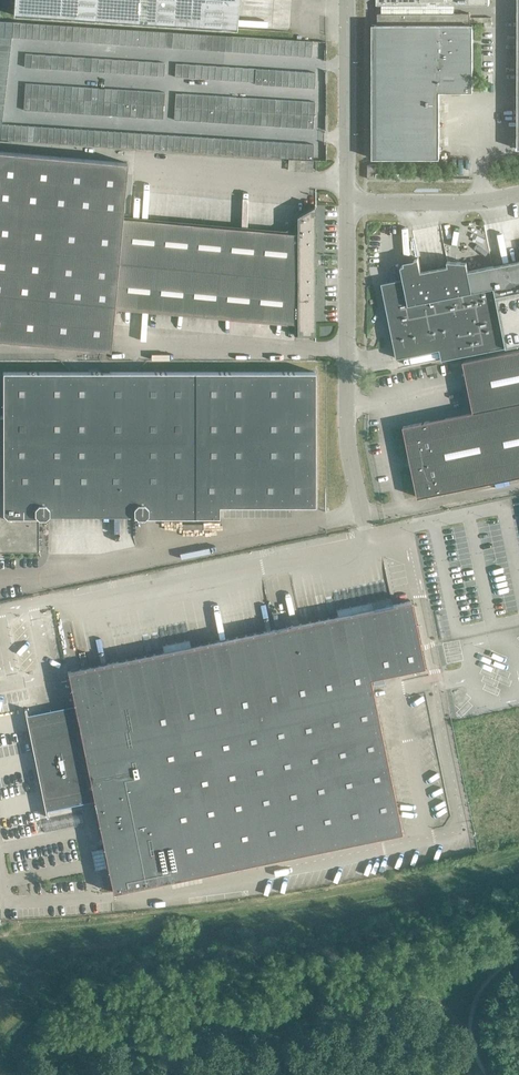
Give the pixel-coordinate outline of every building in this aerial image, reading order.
[(13,15),(236,29),(238,0),(14,0),(13,15)] [(377,2),(381,2),(381,13),(377,13),(377,24),(372,24),(372,158),(439,158),(439,92),(473,92),(473,24),(470,24),(470,13),(446,13),(446,2),(490,2),(490,0),(377,0),(377,2)] [(0,21),(0,36),(19,38),(20,22),(0,21)] [(0,124),(0,139),(7,140),(8,124),(1,124),(0,124)] [(297,216),(297,233),(122,218),(127,162),(0,151),(0,339),(110,349),(114,307),(297,323),(297,334),(293,334),(293,335),(315,335),(315,266),(312,265),(314,252),(315,252),(315,204),(314,204),(314,206),(297,216)] [(375,164),(367,164),(367,178),(375,178),(375,164)] [(474,227),(442,233),(447,259),(479,253),(474,227)] [(403,278),(381,282),(396,358),(440,349),(442,360),(518,344),(518,260),(468,271),(467,262),(447,261),(448,266),(421,271),(418,257),(401,266),(403,278)] [(463,361),(467,381),(473,411),(403,426),(408,449),(406,450),(411,474),(413,473),(418,497),(518,476),(518,349),(463,361)] [(0,416),(0,550),(38,550),(38,516),(45,516),(47,514),(135,514),(137,516),(219,516),(219,505),(315,505),(315,372),(3,371),(3,416),(0,416)] [(26,708),(25,708),(48,816),(47,810),(94,800),(113,892),(402,832),(370,678),(424,667),(411,600),(67,671),(74,705),(27,714),(26,708)]
